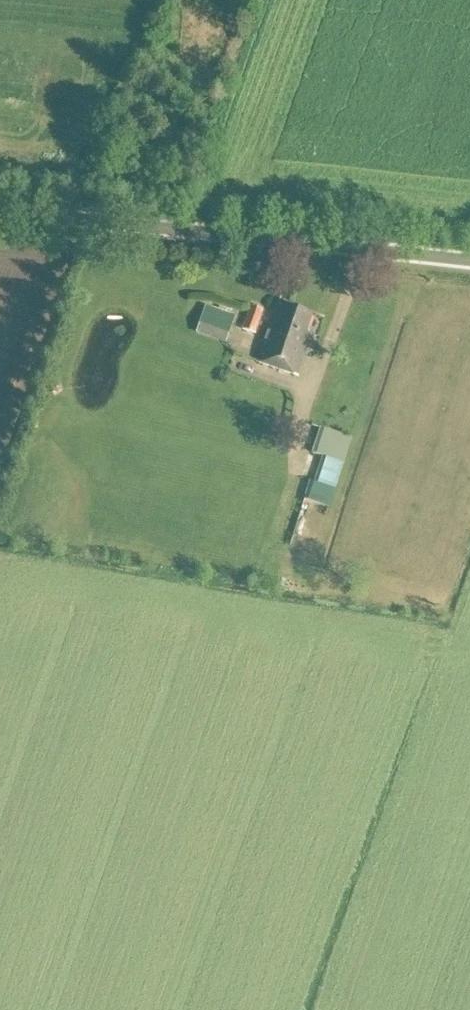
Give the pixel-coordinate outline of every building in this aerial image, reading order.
[(278,317),(274,328),(270,326),(257,363),(296,377),(304,355),(300,353),(306,338),(305,337),(312,317),(282,306),(281,309),(278,308),(275,316),(278,317)] [(235,317),(205,307),(195,335),(225,345),(235,317)] [(262,312),(250,307),(242,330),(254,334),(262,312)] [(344,464),(323,457),(314,484),(335,491),(344,464)]
